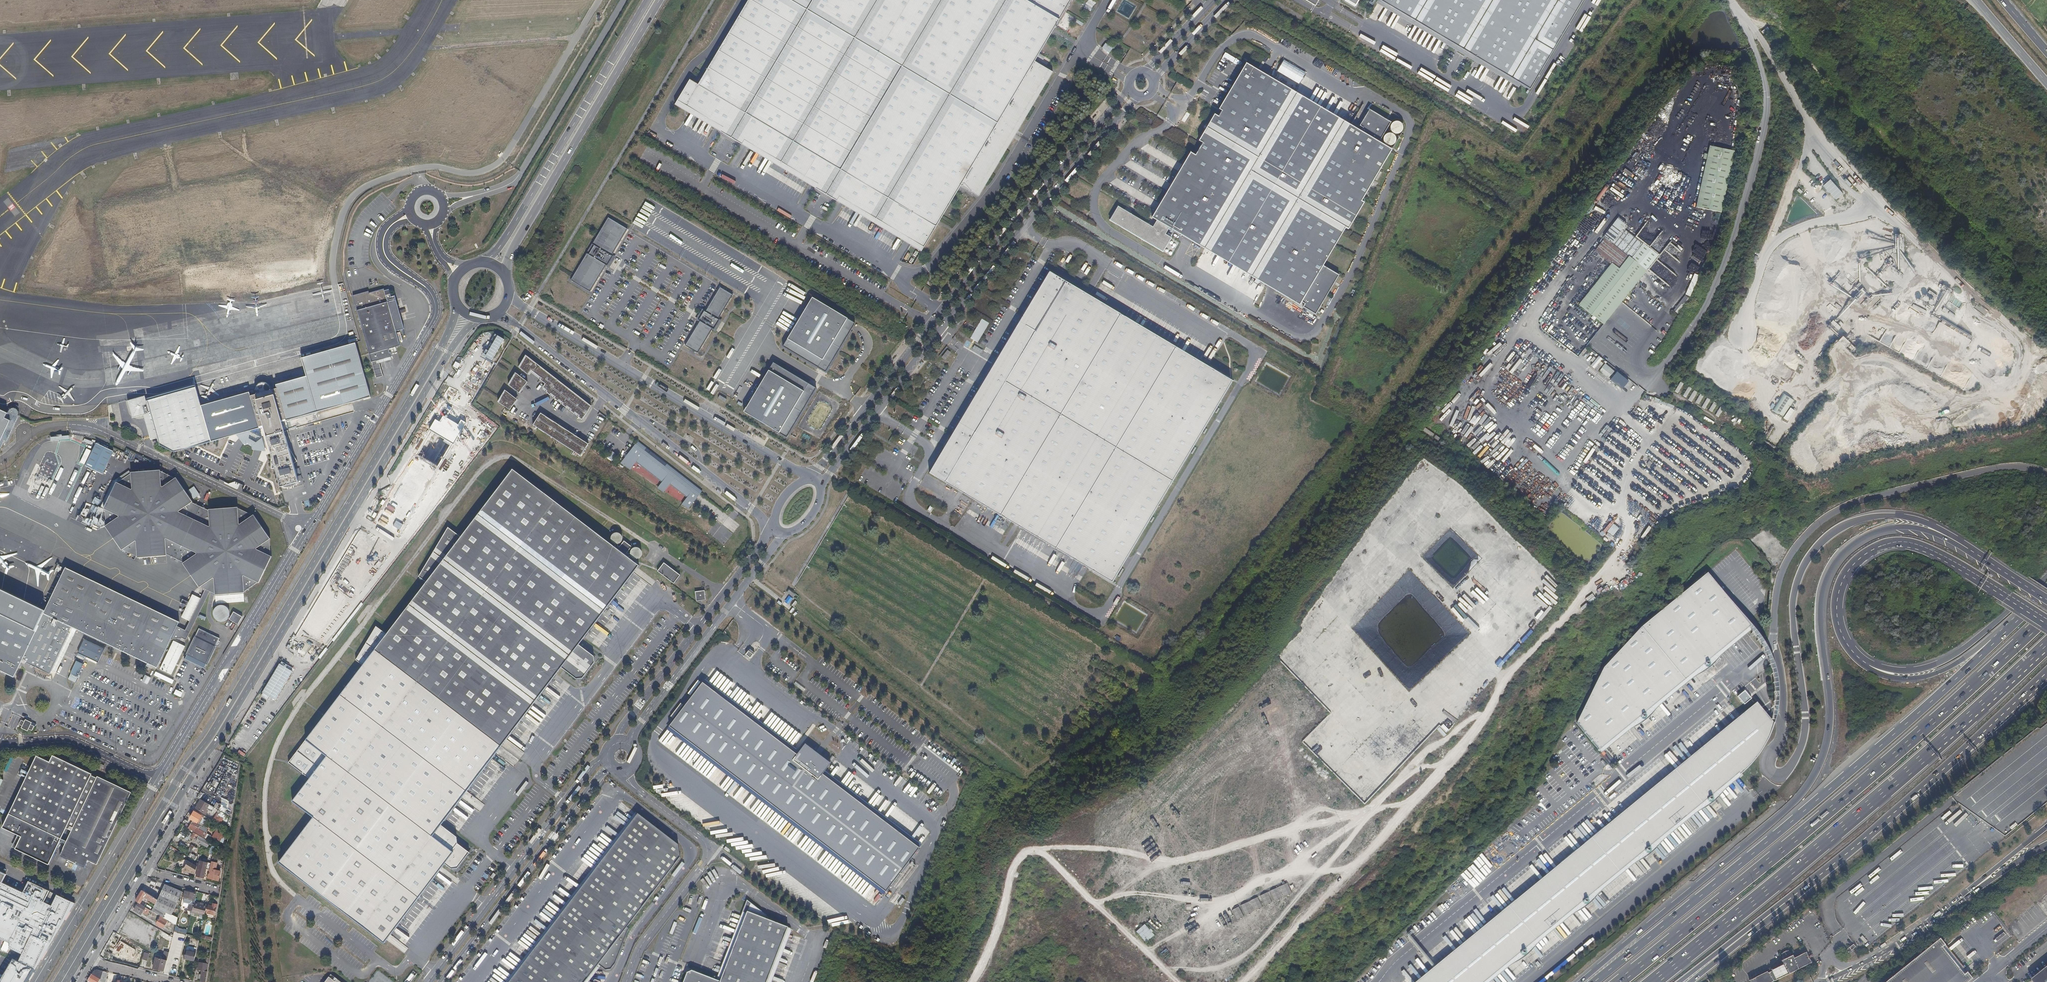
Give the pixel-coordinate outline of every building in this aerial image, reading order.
[(675,100),(720,127),(718,131),(739,143),(742,139),(815,183),(812,187),(834,200),(836,196),(919,246),(917,250),(918,250),(957,185),(975,196),(976,195),(972,192),(998,149),(1012,126),(1028,99),(1038,81),(1045,71),(1049,73),(1050,72),(1031,60),(1068,0),(745,0),(695,83),(687,78),(672,103),(673,104),(675,100)] [(1379,0),(1377,0),(1375,2),(1517,88),(1520,84),(1379,0)] [(1529,90),(1582,0),(1379,0),(1520,84),(1529,90)] [(1106,41),(1102,49),(1109,53),(1114,46),(1106,41)] [(1263,75),(1242,63),(1223,95),(1215,109),(1217,111),(1214,116),(1210,114),(1194,141),(1198,143),(1191,155),(1186,152),(1153,208),(1148,216),(1153,219),(1149,225),(1132,215),(1114,205),(1106,219),(1138,237),(1159,250),(1168,236),(1162,233),(1165,227),(1181,235),(1201,247),(1204,243),(1251,270),(1248,275),(1271,289),(1296,304),(1298,301),(1301,303),(1299,306),(1312,313),(1326,290),(1336,273),(1320,264),(1334,240),(1342,227),(1345,228),(1361,201),(1358,200),(1368,182),(1385,155),(1398,133),(1401,127),(1401,124),(1399,122),(1397,121),(1395,121),(1393,122),(1391,124),(1391,125),(1369,112),(1359,128),(1362,130),(1360,133),(1353,129),(1343,123),(1340,128),(1320,116),(1293,100),(1296,95),(1263,75)] [(1724,80),(1723,88),(1734,91),(1736,80),(1724,80)] [(1736,151),(1711,145),(1697,210),(1721,216),(1736,151)] [(1837,200),(1844,193),(1832,179),(1824,186),(1837,200)] [(607,216),(571,279),(593,292),(629,228),(607,216)] [(1660,255),(1627,227),(1630,223),(1622,216),(1605,235),(1642,270),(1645,273),(1660,255)] [(1603,323),(1645,273),(1642,270),(1605,235),(1604,236),(1606,238),(1598,249),(1612,262),(1579,303),(1603,323)] [(1022,325),(1042,292),(1052,274),(1046,270),(1034,290),(1006,336),(979,382),(924,473),(931,477),(954,438),(961,426),(957,423),(984,378),(1017,322),(1022,325)] [(1109,583),(1231,379),(1085,293),(1052,274),(1042,292),(1022,325),(1017,322),(984,378),(957,423),(961,426),(954,438),(931,477),(1027,533),(1109,583)] [(735,297),(719,287),(684,347),(697,354),(735,297)] [(404,329),(396,300),(395,296),(391,297),(390,294),(389,289),(384,291),(384,289),(369,293),(368,291),(353,295),(357,310),(371,362),(372,362),(376,378),(383,376),(379,363),(377,364),(376,361),(391,357),(392,356),(391,353),(395,352),(397,351),(395,347),(400,346),(396,331),(404,329)] [(1691,299),(1686,294),(1678,304),(1683,309),(1691,299)] [(812,295),(783,343),(825,368),(854,321),(812,295)] [(1678,314),(1683,309),(1678,304),(1673,309),(1678,314)] [(981,319),(970,338),(978,343),(989,323),(981,319)] [(1834,319),(1832,322),(1839,329),(1842,326),(1834,319)] [(171,453),(264,427),(282,422),(370,397),(355,343),(301,358),(306,376),(276,385),(277,387),(271,388),(270,386),(269,385),(268,384),(267,383),(265,382),(264,382),(263,382),(261,382),(260,383),(258,384),(257,385),(256,386),(256,387),(255,389),(255,390),(255,391),(256,392),(250,394),(250,392),(201,405),(196,386),(147,399),(147,401),(145,396),(128,401),(132,418),(144,415),(151,440),(158,438),(160,447),(171,453)] [(941,358),(945,360),(951,352),(947,350),(941,358)] [(587,414),(591,406),(526,356),(519,368),(528,375),(531,371),(541,378),(540,380),(545,384),(543,387),(547,391),(546,392),(550,395),(551,394),(555,397),(554,398),(558,401),(559,400),(563,403),(562,404),(566,408),(567,406),(571,409),(570,411),(574,414),(575,412),(579,415),(578,417),(582,420),(587,414)] [(1596,368),(1602,359),(1598,356),(1592,365),(1596,368)] [(817,385),(774,361),(743,409),(787,434),(817,385)] [(1600,372),(1610,378),(1615,370),(1604,364),(1600,372)] [(528,382),(516,373),(509,385),(518,392),(521,388),(523,389),(528,382)] [(1618,374),(1612,382),(1620,388),(1626,381),(1618,374)] [(499,402),(510,410),(514,404),(513,403),(516,399),(506,390),(499,402)] [(1783,393),(1773,411),(1784,417),(1794,398),(1783,393)] [(0,416),(0,449),(1,449),(5,440),(7,441),(19,416),(19,414),(19,412),(18,410),(19,407),(17,406),(15,405),(14,408),(12,408),(10,409),(9,411),(5,418),(0,416)] [(1789,421),(1794,409),(1790,407),(1785,419),(1789,421)] [(533,425),(581,456),(588,444),(541,413),(533,425)] [(282,422),(264,427),(265,432),(268,441),(286,436),(283,427),(282,422)] [(286,436),(268,441),(271,453),(271,468),(276,469),(281,487),(299,482),(293,464),(297,462),(289,448),(286,436)] [(464,457),(474,445),(464,437),(454,449),(464,457)] [(696,497),(701,490),(667,464),(665,467),(644,451),(646,448),(638,442),(632,449),(634,451),(630,455),(628,454),(622,462),(631,468),(637,460),(663,481),(659,487),(665,491),(671,483),(689,496),(683,503),(689,507),(697,497),(696,497)] [(104,475),(115,452),(98,444),(87,467),(104,475)] [(667,464),(646,448),(644,451),(665,467),(667,464)] [(612,451),(608,457),(613,460),(617,455),(612,451)] [(512,469),(460,537),(446,527),(417,576),(425,582),(373,651),(499,747),(638,566),(512,469)] [(209,510),(192,502),(193,502),(176,478),(175,478),(172,477),(160,471),(160,470),(131,472),(131,473),(117,483),(116,482),(104,509),(105,509),(106,523),(106,526),(105,526),(122,551),(123,550),(138,557),(138,558),(167,556),(167,555),(184,563),(183,563),(199,588),(200,587),(215,594),(215,595),(244,593),(244,592),(258,582),(259,583),(272,557),(270,556),(269,540),(270,539),(266,520),(265,520),(238,508),(238,507),(209,509),(209,510)] [(664,563),(657,571),(673,583),(680,575),(664,563)] [(14,677),(23,659),(27,661),(26,662),(50,674),(70,633),(69,633),(72,627),(157,668),(171,640),(182,638),(185,630),(177,626),(179,622),(66,567),(38,625),(39,626),(37,631),(0,614),(0,671),(14,677)] [(1604,666),(1578,722),(1600,751),(1748,626),(1706,575),(1640,627),(1604,666)] [(186,640),(210,591),(206,590),(182,638),(186,640)] [(695,591),(696,601),(706,600),(705,590),(695,591)] [(604,617),(608,620),(614,613),(607,608),(604,612),(607,614),(604,617)] [(207,665),(216,646),(219,638),(199,629),(184,659),(205,669),(205,668),(204,668),(206,664),(207,665),(208,665),(207,665)] [(98,663),(105,649),(84,639),(78,653),(98,663)] [(325,649),(319,647),(316,657),(322,659),(325,649)] [(749,649),(745,655),(750,658),(754,653),(749,649)] [(499,747),(373,651),(369,655),(287,763),(307,778),(290,802),(313,818),(279,863),(383,945),(444,863),(451,869),(458,868),(470,854),(457,844),(456,837),(440,825),(497,749),(499,747)] [(78,677),(84,664),(76,661),(70,673),(78,677)] [(701,683),(667,728),(885,894),(919,849),(822,775),(829,765),(804,746),(796,756),(701,683)] [(1757,703),(1675,770),(1592,838),(1509,906),(1416,981),(1484,981),(1486,980),(1618,871),(1738,773),(1740,775),(1744,772),(1751,765),(1756,758),(1762,751),(1768,741),(1771,734),(1773,729),(1774,723),(1757,703)] [(1324,728),(1336,729),(1337,705),(1328,705),(1324,705),(1324,712),(1325,712),(1324,728)] [(36,724),(22,717),(18,724),(33,731),(36,724)] [(1439,727),(1437,729),(1444,736),(1446,734),(1439,727)] [(1306,745),(1335,775),(1336,741),(1332,745),(1329,742),(1323,742),(1323,747),(1315,747),(1319,744),(1317,743),(1319,741),(1317,741),(1310,734),(1306,738),(1306,745)] [(49,762),(36,756),(2,828),(21,837),(15,849),(48,865),(66,828),(71,831),(59,856),(70,861),(71,864),(74,863),(85,868),(88,861),(97,865),(131,792),(97,776),(96,778),(91,775),(92,774),(53,755),(49,762)] [(234,803),(239,762),(232,761),(222,756),(210,778),(210,784),(216,788),(217,786),(216,795),(221,797),(220,807),(223,809),(225,809),(227,806),(230,807),(231,808),(234,803)] [(1740,780),(1724,791),(1730,799),(1746,788),(1740,780)] [(215,808),(201,799),(196,808),(206,814),(209,810),(213,812),(215,808)] [(207,818),(201,814),(201,815),(194,811),(189,820),(196,825),(196,826),(190,822),(187,828),(203,837),(206,833),(201,829),(207,818)] [(225,819),(217,814),(215,818),(221,821),(223,823),(225,819)] [(679,859),(678,845),(638,815),(511,981),(585,981),(679,859)] [(223,842),(226,834),(214,830),(212,838),(223,842)] [(209,842),(193,833),(191,838),(206,847),(209,842)] [(196,848),(191,845),(187,851),(191,853),(192,854),(196,848)] [(196,873),(198,866),(189,860),(184,868),(185,871),(196,873)] [(218,871),(218,870),(216,870),(218,863),(215,863),(211,862),(207,878),(218,880),(220,872),(218,871)] [(206,869),(199,867),(197,876),(204,878),(206,869)] [(2,883),(6,874),(0,872),(0,939),(5,941),(1,950),(7,953),(9,948),(22,955),(19,962),(35,970),(41,961),(40,960),(44,951),(43,951),(48,941),(51,943),(64,921),(63,920),(67,912),(69,913),(75,904),(56,895),(51,906),(43,902),(48,892),(29,882),(24,893),(2,883)] [(175,910),(182,892),(164,885),(158,900),(175,910)] [(155,905),(157,900),(141,890),(137,898),(142,901),(143,899),(155,905)] [(193,902),(194,895),(185,892),(184,897),(185,898),(184,899),(190,901),(193,902)] [(215,915),(219,898),(215,897),(213,906),(209,905),(207,913),(215,915)] [(158,900),(157,900),(155,905),(154,906),(166,913),(177,918),(179,913),(175,910),(158,900)] [(788,929),(747,901),(716,981),(688,971),(684,981),(768,981),(788,929)] [(205,916),(207,904),(201,903),(200,904),(194,902),(193,908),(192,912),(205,916)] [(153,912),(151,911),(140,904),(138,903),(133,911),(141,915),(143,912),(151,916),(153,912)] [(166,913),(154,906),(151,911),(153,912),(160,916),(163,918),(166,913)] [(163,927),(167,920),(163,918),(160,916),(156,923),(163,927)] [(1144,924),(1136,931),(1146,942),(1154,934),(1144,924)] [(172,938),(162,932),(159,937),(168,942),(171,944),(172,938)] [(1974,978),(1968,971),(1965,974),(1944,947),(1947,944),(1941,938),(1886,981),(1969,981),(1974,978)] [(195,961),(197,953),(187,950),(185,958),(195,961)] [(1785,960),(1793,956),(1790,950),(1782,954),(1785,960)] [(164,971),(169,953),(165,952),(163,960),(161,959),(161,958),(156,957),(155,960),(153,960),(152,964),(154,964),(153,968),(161,970),(164,971)] [(1750,981),(1774,981),(1812,963),(1807,954),(1796,959),(1795,956),(1784,962),(1785,965),(1771,972),(1770,972),(1750,981)] [(209,965),(200,963),(199,970),(203,972),(202,981),(206,981),(209,965)] [(2033,977),(2037,981),(2046,981),(2046,966),(2033,977)] [(107,980),(105,979),(108,974),(106,973),(107,972),(97,970),(93,971),(87,981),(90,981),(106,981),(107,980)] [(415,976),(411,974),(405,981),(410,981),(415,976)]
